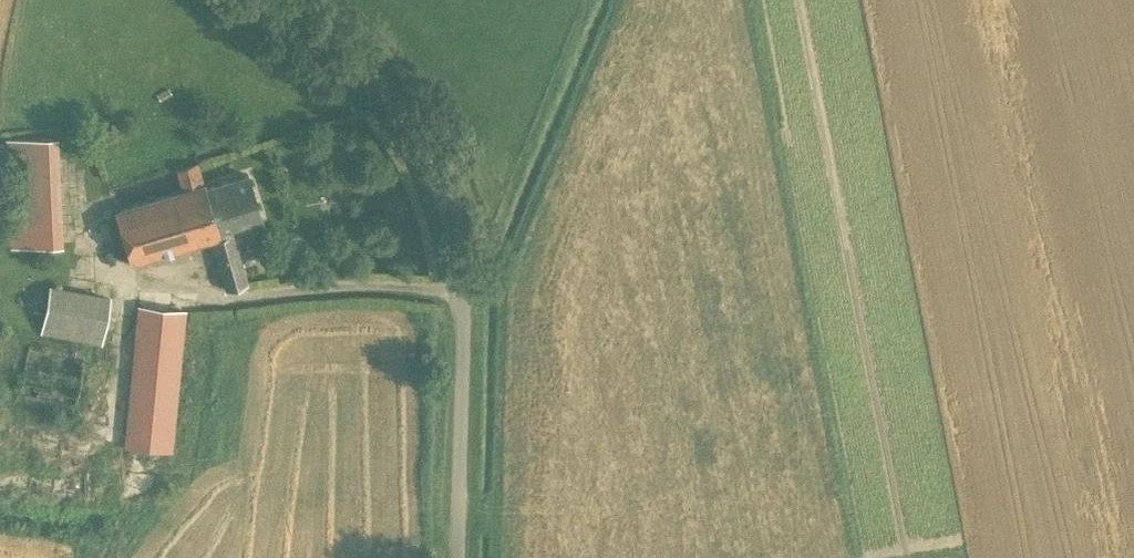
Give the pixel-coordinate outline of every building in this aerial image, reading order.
[(57,135),(5,139),(6,172),(10,247),(62,244),(57,135)] [(203,186),(203,183),(202,182),(196,162),(174,168),(180,190),(114,210),(130,263),(211,239),(226,289),(247,283),(230,227),(260,218),(247,173),(203,186)] [(39,336),(101,341),(105,291),(43,286),(39,336)] [(187,309),(135,304),(123,431),(121,447),(127,447),(173,451),(187,309)]
